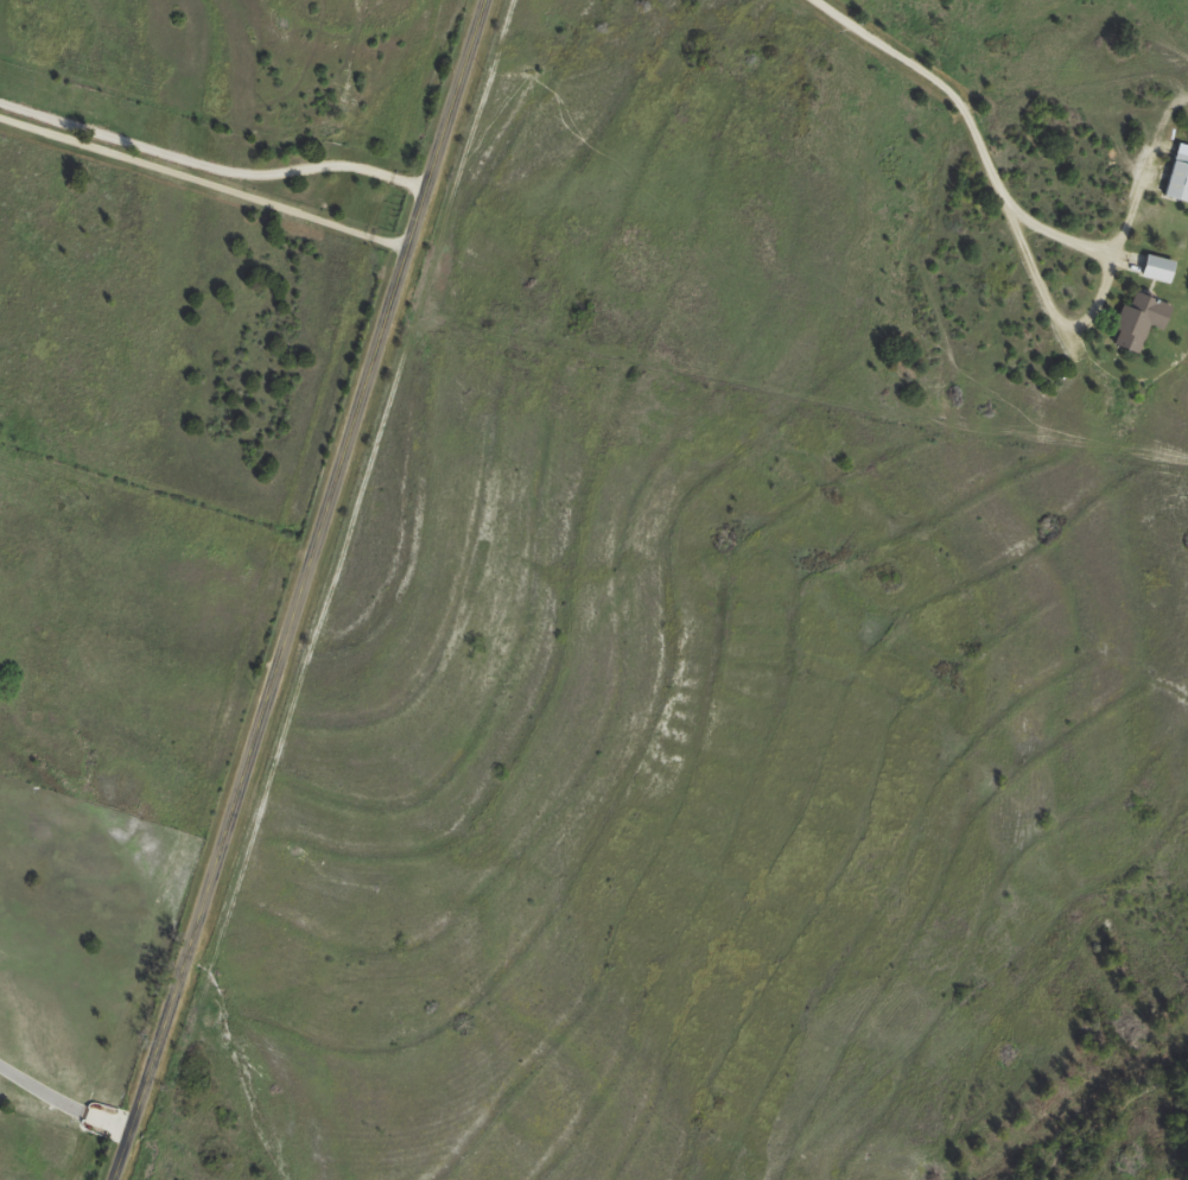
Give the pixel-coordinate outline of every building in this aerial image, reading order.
[(1187,201),(1187,156),(1176,153),(1166,196),(1187,201)] [(1143,276),(1170,283),(1176,262),(1149,254),(1143,276)] [(1139,353),(1149,324),(1165,330),(1174,305),(1135,292),(1130,306),(1123,304),(1119,316),(1124,318),(1115,344),(1139,353)]
